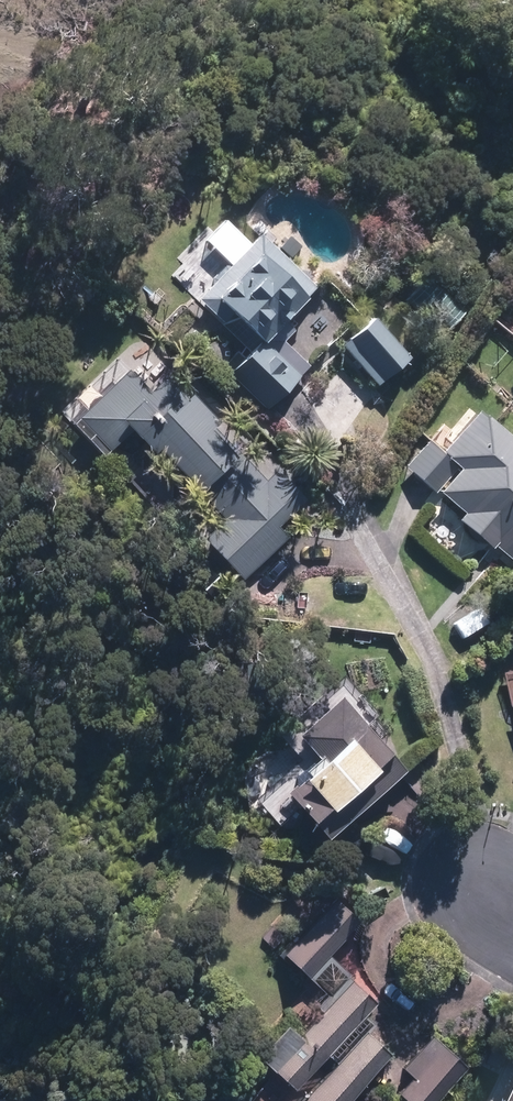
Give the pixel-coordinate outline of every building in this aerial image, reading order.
[(314,291),(258,239),(197,305),(248,353),(228,376),(268,412),(308,369),(282,344),(292,333),(283,325),(314,291)] [(417,307),(445,335),(468,310),(439,283),(417,307)] [(373,320),(339,348),(374,390),(408,362),(373,320)] [(264,483),(163,381),(149,395),(126,372),(76,420),(110,455),(127,438),(148,460),(152,456),(194,499),(198,496),(223,521),(202,541),(242,583),(286,540),(277,530),(305,502),(275,473),(264,483)] [(473,417),(440,456),(423,442),(402,467),(461,517),(456,524),(489,552),(492,549),(512,567),(512,450),(473,417)] [(401,776),(334,704),(292,743),(315,769),(278,803),(305,833),(309,830),(324,846),(401,776)] [(389,1052),(365,1029),(355,1040),(346,1032),(374,1003),(346,975),(349,973),(328,953),(366,914),(341,890),(281,952),(324,994),(314,1004),(320,1010),(297,1035),(285,1023),(255,1055),(291,1090),(326,1054),(334,1062),(297,1100),(343,1100),(389,1052)] [(466,1065),(431,1033),(399,1066),(410,1076),(395,1092),(405,1100),(432,1100),(466,1065)] [(504,1100),(512,1100),(512,1083),(504,1100)]
